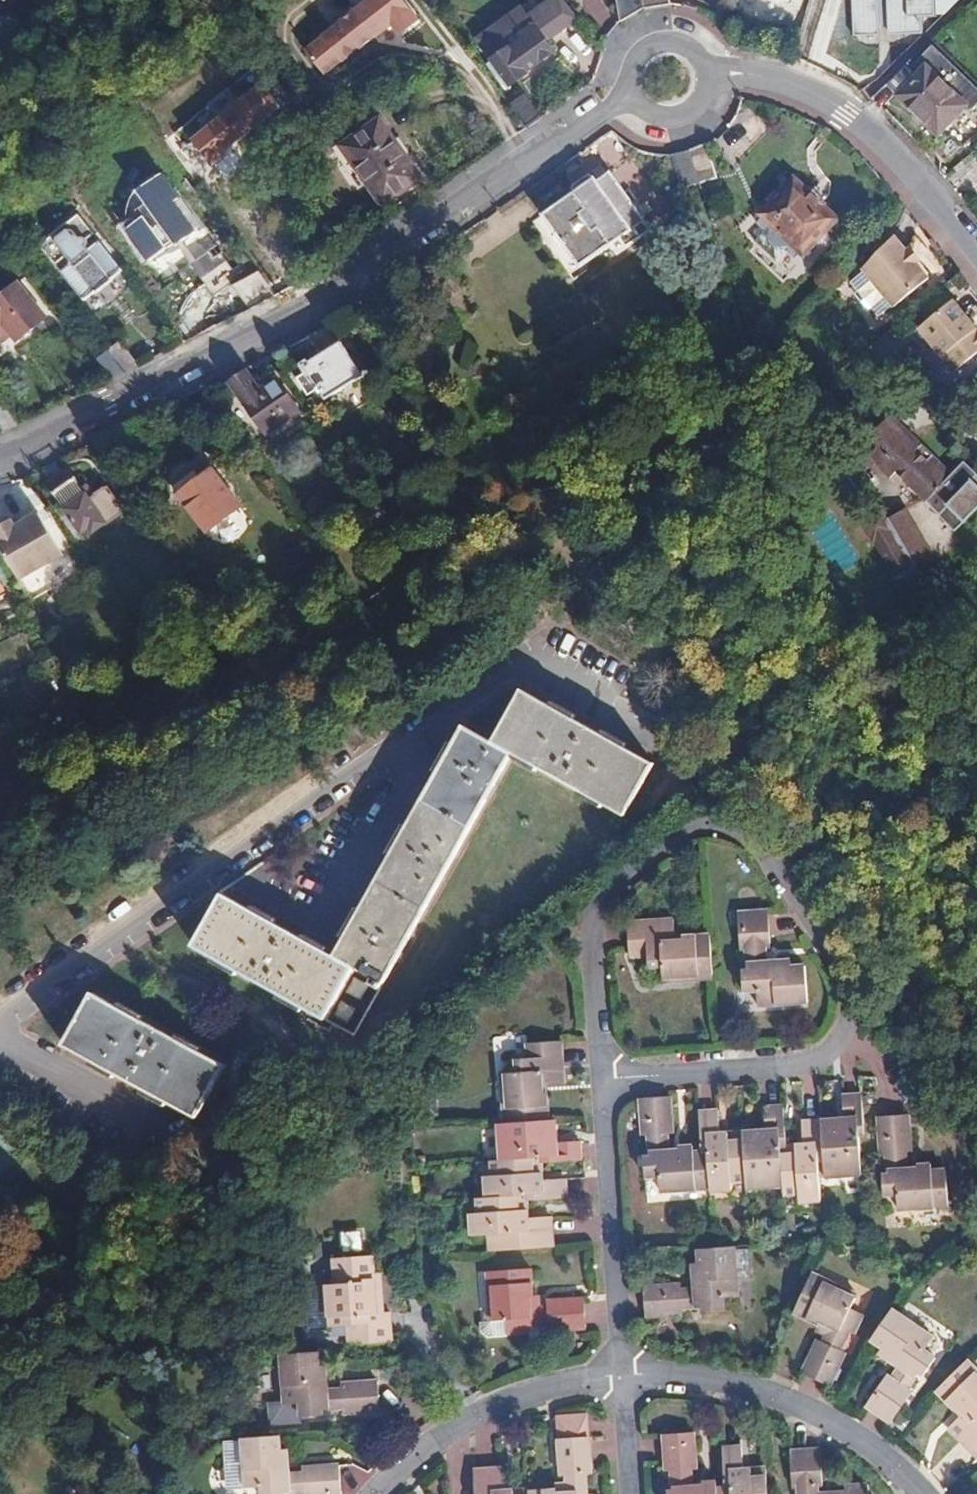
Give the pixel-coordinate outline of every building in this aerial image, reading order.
[(408,0),(370,0),(304,50),(325,78),(394,27),(403,39),(426,22),(408,0)] [(564,0),(537,0),(535,1),(553,25),(572,10),(564,0)] [(672,0),(623,0),(625,12),(645,9),(655,7),(664,5),(673,6),(672,0)] [(877,0),(856,0),(856,36),(882,36),(882,28),(890,28),(891,35),(927,34),(928,18),(943,16),(944,13),(961,3),(962,0),(893,0),(892,15),(878,14),(877,0)] [(553,25),(535,1),(521,11),(540,35),(553,25)] [(515,3),(473,36),(509,83),(526,70),(524,67),(549,46),(540,35),(521,11),(515,3)] [(898,94),(936,132),(961,109),(972,110),(976,105),(976,93),(938,55),(930,62),(926,58),(918,65),(923,70),(898,94)] [(912,58),(887,83),(898,94),(923,70),(918,65),(912,58)] [(217,171),(287,109),(263,81),(192,144),(217,171)] [(542,118),(524,95),(511,105),(528,127),(542,118)] [(379,122),(340,148),(381,206),(420,178),(408,162),(414,158),(408,151),(402,155),(379,122)] [(408,151),(397,134),(390,138),(402,155),(408,151)] [(701,184),(717,179),(707,144),(699,148),(691,152),(701,184)] [(701,184),(691,152),(688,153),(677,155),(673,156),(683,189),(701,184)] [(425,175),(414,158),(408,162),(420,178),(425,175)] [(604,197),(618,187),(607,172),(593,182),(604,197)] [(169,175),(142,192),(182,246),(200,232),(169,175)] [(835,218),(822,206),(828,200),(808,183),(803,188),(792,177),(757,213),(800,254),(835,218)] [(636,229),(644,223),(618,187),(604,197),(593,182),(591,179),(589,180),(587,178),(572,187),(575,191),(572,194),(584,210),(578,213),(594,234),(599,231),(610,246),(620,240),(626,248),(642,238),(636,229)] [(149,262),(169,249),(146,213),(126,226),(149,262)] [(114,280),(124,270),(102,242),(93,250),(90,247),(91,240),(97,235),(82,214),(41,245),(56,264),(66,256),(73,267),(65,272),(85,300),(97,292),(98,293),(114,280)] [(19,233),(12,223),(4,229),(11,238),(19,233)] [(894,304),(928,276),(915,261),(905,249),(893,235),(863,267),(864,269),(850,281),(858,290),(854,293),(867,308),(870,305),(878,314),(892,303),(894,304)] [(188,264),(203,285),(179,302),(187,313),(238,277),(216,245),(188,264)] [(919,257),(909,246),(905,249),(915,261),(919,257)] [(261,272),(234,281),(240,299),(267,290),(261,272)] [(17,284),(0,297),(0,349),(3,347),(0,343),(13,333),(18,339),(44,319),(17,284)] [(976,350),(976,328),(952,298),(918,326),(954,369),(976,350)] [(363,375),(331,325),(313,335),(325,353),(302,366),(306,373),(297,379),(310,397),(316,394),(322,403),(363,375)] [(134,365),(117,341),(107,349),(123,371),(134,365)] [(123,371),(107,349),(97,357),(112,377),(123,371)] [(245,369),(226,378),(265,435),(298,412),(278,381),(261,392),(245,369)] [(231,418),(210,387),(185,399),(209,433),(231,418)] [(901,426),(881,408),(873,417),(892,435),(901,426)] [(901,426),(892,435),(873,417),(859,432),(866,439),(864,443),(865,449),(862,453),(884,474),(889,468),(949,527),(976,495),(976,477),(955,457),(946,468),(901,426)] [(69,470),(48,484),(81,533),(88,528),(94,535),(125,513),(109,490),(98,498),(93,491),(87,495),(69,470)] [(193,471),(173,486),(210,532),(241,507),(213,470),(201,480),(193,471)] [(913,508),(894,515),(914,568),(933,561),(913,508)] [(0,524),(0,549),(16,580),(63,555),(40,511),(15,525),(12,518),(0,524)] [(194,944),(354,1035),(513,754),(625,818),(655,764),(522,688),(492,742),(463,725),(332,955),(223,893),(194,944)] [(808,1006),(805,968),(791,969),(790,963),(777,964),(778,970),(767,971),(766,952),(771,952),(768,915),(737,918),(739,955),(745,954),(746,974),(740,974),(742,996),(757,995),(758,1010),(808,1006)] [(712,984),(708,940),(681,942),(682,949),(672,950),(671,942),(670,926),(627,929),(630,964),(645,964),(646,975),(660,974),(661,988),(712,984)] [(682,949),(681,942),(671,942),(672,950),(682,949)] [(94,992),(93,992),(64,1044),(196,1118),(225,1066),(94,992)] [(549,1125),(546,1095),(539,1095),(538,1087),(546,1087),(562,1085),(559,1043),(525,1045),(526,1060),(513,1061),(514,1080),(500,1081),(503,1129),(549,1125)] [(546,1095),(546,1087),(538,1087),(539,1095),(546,1095)] [(861,1180),(857,1140),(864,1139),(861,1101),(839,1102),(841,1126),(841,1133),(835,1133),(834,1126),(819,1127),(822,1163),(823,1183),(861,1180)] [(710,1193),(708,1155),(701,1156),(693,1156),(693,1150),(679,1150),(679,1154),(668,1154),(668,1140),(672,1139),(670,1104),(640,1106),(642,1142),(648,1142),(649,1159),(643,1160),(645,1182),(659,1182),(660,1196),(710,1193)] [(783,1190),(779,1148),(784,1148),(782,1111),(762,1112),(764,1134),(764,1141),(757,1142),(757,1134),(742,1135),(746,1187),(746,1192),(783,1190)] [(746,1187),(742,1135),(728,1135),(729,1143),(719,1143),(719,1136),(718,1115),(698,1116),(701,1156),(708,1155),(710,1193),(710,1196),(732,1195),(732,1188),(746,1187)] [(946,1213),(943,1175),(928,1176),(927,1168),(915,1168),(915,1172),(904,1173),(903,1158),(908,1158),(907,1120),(876,1122),(878,1159),(883,1159),(884,1179),(880,1179),(881,1201),(895,1201),(895,1216),(946,1213)] [(819,1205),(816,1164),(822,1163),(819,1127),(819,1124),(798,1126),(799,1147),(800,1155),(793,1155),(793,1148),(784,1148),(779,1148),(783,1190),(783,1202),(796,1201),(797,1206),(819,1205)] [(581,1164),(580,1145),(559,1146),(552,1147),(552,1139),(559,1138),(558,1125),(549,1125),(503,1129),(500,1128),(502,1163),(544,1160),(544,1166),(581,1164)] [(545,1176),(544,1166),(544,1160),(502,1163),(490,1164),(491,1180),(487,1180),(488,1202),(528,1199),(529,1205),(569,1202),(568,1183),(545,1184),(539,1185),(538,1176),(545,1176)] [(522,1220),(522,1213),(529,1213),(529,1205),(528,1199),(488,1202),(480,1202),(481,1216),(472,1216),(473,1237),(491,1237),(492,1254),(554,1250),(552,1219),(530,1220),(522,1220)] [(736,1300),(732,1251),(717,1252),(716,1253),(716,1254),(715,1254),(714,1254),(713,1254),(712,1253),(712,1252),(696,1253),(697,1266),(691,1267),(691,1280),(695,1280),(695,1291),(678,1292),(678,1288),(641,1290),(643,1320),(679,1317),(679,1312),(700,1310),(700,1316),(722,1314),(721,1302),(736,1300)] [(383,1314),(381,1292),(375,1292),(372,1255),(332,1259),(333,1285),(326,1286),(329,1328),(348,1327),(350,1346),(391,1343),(389,1313),(383,1314)] [(532,1299),(531,1273),(489,1276),(492,1324),(483,1325),(483,1337),(488,1340),(506,1339),(507,1337),(532,1336),(532,1331),(551,1330),(551,1335),(587,1333),(586,1302),(549,1304),(549,1311),(533,1312),(533,1306),(528,1306),(527,1299),(532,1299)] [(850,1311),(857,1296),(813,1274),(794,1315),(818,1327),(821,1321),(832,1326),(823,1343),(818,1341),(802,1375),(828,1387),(845,1354),(840,1351),(849,1334),(854,1337),(863,1317),(850,1311)] [(924,1354),(933,1340),(892,1312),(871,1341),(872,1341),(872,1342),(872,1343),(872,1344),(881,1350),(877,1356),(890,1365),(892,1361),(899,1366),(889,1381),(885,1378),(864,1409),(890,1428),(911,1397),(907,1394),(918,1377),(923,1380),(936,1361),(924,1354)] [(329,1381),(328,1366),(320,1366),(319,1353),(283,1356),(285,1404),(267,1406),(269,1429),(301,1426),(300,1419),(324,1417),(324,1412),(343,1411),(344,1418),(380,1415),(378,1389),(342,1390),(342,1395),(325,1396),(325,1381),(329,1381)] [(967,1363),(936,1393),(935,1394),(953,1413),(958,1408),(965,1415),(959,1419),(946,1433),(976,1463),(976,1462),(976,1374),(967,1363)] [(965,1415),(958,1408),(953,1413),(959,1419),(965,1415)] [(590,1480),(585,1480),(584,1461),(589,1461),(586,1425),(556,1428),(558,1463),(563,1463),(563,1480),(560,1480),(561,1488),(553,1488),(552,1480),(552,1478),(526,1480),(527,1488),(527,1493),(591,1493),(590,1480)] [(732,1489),(725,1489),(717,1489),(717,1485),(703,1486),(703,1491),(693,1491),(692,1473),(696,1473),(694,1438),(664,1439),(667,1475),(672,1475),(674,1493),(668,1493),(732,1493),(732,1489)] [(242,1469),(245,1468),(244,1453),(237,1454),(236,1440),(199,1443),(200,1449),(182,1450),(186,1491),(203,1490),(203,1492),(218,1491),(218,1493),(297,1493),(295,1470),(259,1472),(260,1477),(242,1478),(242,1469)] [(766,1470),(752,1470),(753,1479),(745,1479),(744,1471),(743,1448),(723,1450),(725,1489),(732,1489),(732,1493),(768,1493),(766,1470)] [(791,1454),(793,1491),(799,1491),(799,1493),(819,1493),(819,1488),(824,1488),(821,1451),(791,1454)] [(527,1488),(526,1480),(526,1476),(511,1477),(511,1484),(502,1485),(502,1477),(500,1455),(470,1457),(474,1493),(527,1493),(527,1488)] [(753,1479),(752,1470),(744,1471),(745,1479),(753,1479)] [(511,1484),(511,1477),(502,1477),(502,1485),(511,1484)] [(561,1488),(560,1480),(552,1480),(553,1488),(561,1488)] [(869,1486),(846,1488),(847,1493),(869,1493),(869,1486)]
